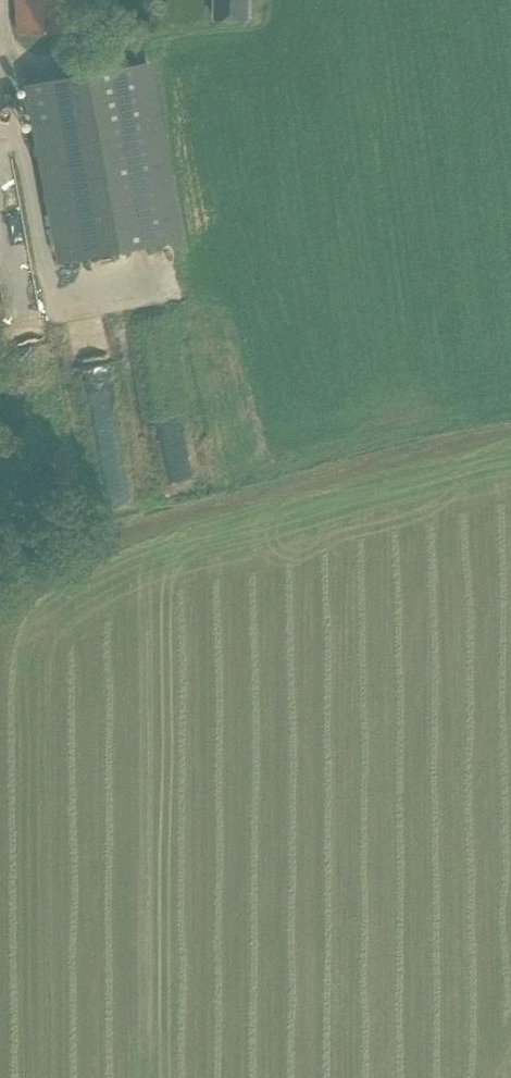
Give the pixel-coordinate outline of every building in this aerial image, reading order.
[(20,36),(76,33),(74,0),(18,0),(20,36)] [(215,19),(248,20),(248,0),(215,0),(215,19)] [(179,241),(147,64),(31,85),(63,262),(179,241)]
